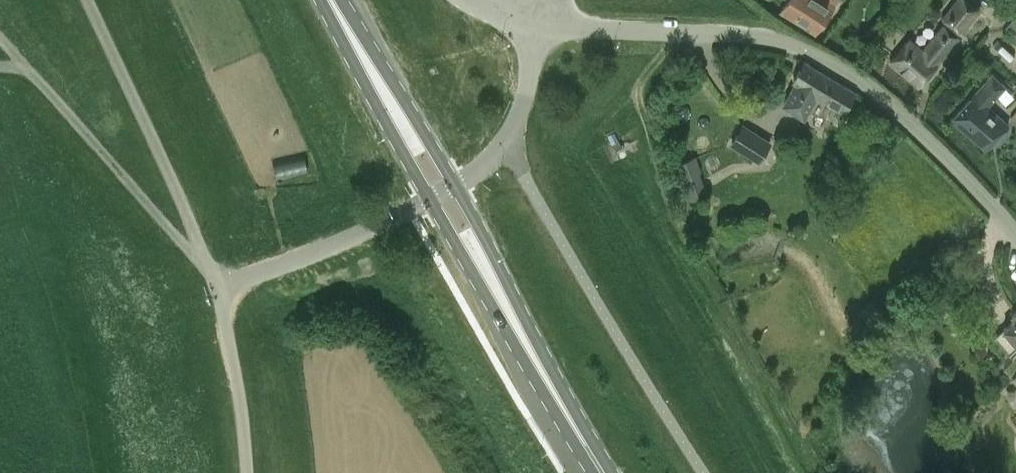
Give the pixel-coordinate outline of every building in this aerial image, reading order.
[(834,5),(827,0),(789,0),(781,12),(815,34),(834,5)] [(943,21),(961,35),(982,9),(970,0),(960,0),(943,21)] [(1005,30),(1015,40),(1015,18),(1005,30)] [(919,86),(959,36),(944,24),(923,50),(910,39),(891,63),(919,86)] [(855,92),(804,61),(792,79),(795,81),(783,101),(805,115),(818,94),(844,110),(855,92)] [(985,150),(1009,124),(989,106),(1007,85),(991,73),(974,93),(951,119),(985,150)] [(772,141),(746,124),(733,145),(759,162),(772,141)] [(707,194),(699,173),(702,172),(695,155),(674,163),(688,201),(707,194)] [(860,315),(870,326),(882,315),(872,304),(860,315)] [(1014,318),(993,336),(1009,355),(1015,350),(1015,310),(1011,314),(1014,318)] [(1015,362),(1005,370),(1012,377),(1015,374),(1015,356),(1012,359),(1015,362)]
